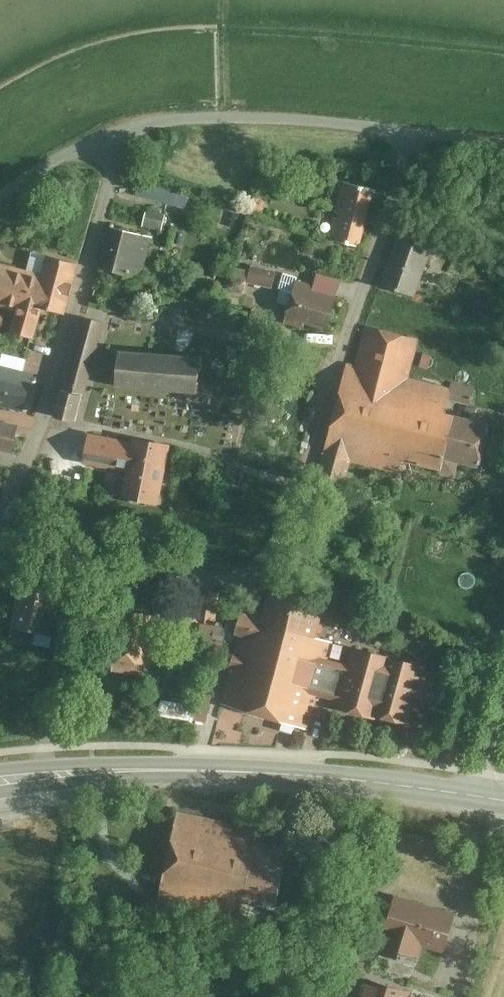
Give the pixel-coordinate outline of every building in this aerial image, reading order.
[(144,179),(141,192),(163,199),(167,185),(144,179)] [(374,190),(345,182),(331,236),(360,244),(374,190)] [(269,200),(255,195),(251,211),(264,215),(269,200)] [(167,213),(148,209),(144,224),(164,228),(167,213)] [(143,269),(151,232),(108,222),(100,260),(143,269)] [(399,231),(381,282),(415,294),(433,244),(399,231)] [(39,250),(35,266),(0,258),(0,285),(67,301),(78,259),(39,250)] [(255,265),(254,285),(280,285),(280,266),(255,265)] [(330,322),(339,290),(292,278),(284,309),(330,322)] [(0,285),(0,303),(13,306),(7,327),(34,333),(41,307),(65,313),(67,301),(0,285)] [(6,330),(10,313),(0,310),(0,328),(6,330)] [(62,393),(83,399),(86,399),(105,324),(81,318),(62,393)] [(421,340),(367,327),(357,366),(348,363),(322,470),(348,476),(351,463),(401,475),(404,461),(455,473),(458,463),(487,470),(497,426),(451,415),(453,403),(474,408),(478,390),(454,384),(453,390),(412,380),(421,340)] [(117,363),(115,381),(198,388),(201,352),(118,345),(117,363)] [(0,359),(0,403),(24,409),(32,373),(1,366),(2,360),(0,359)] [(78,422),(83,399),(62,393),(56,417),(78,422)] [(18,419),(0,416),(0,447),(11,449),(18,419)] [(169,442),(90,428),(84,461),(123,468),(119,494),(159,501),(169,442)] [(59,586),(16,580),(9,627),(52,633),(59,586)] [(221,587),(204,586),(202,617),(219,618),(221,587)] [(243,629),(221,710),(304,732),(316,691),(339,698),(338,703),(410,722),(416,701),(424,703),(429,683),(421,681),(426,664),(352,645),(350,655),(324,648),(328,634),(317,631),(325,604),(269,589),(262,613),(244,608),(239,628),(243,629)] [(104,658),(154,665),(162,613),(112,605),(104,658)] [(259,826),(178,806),(156,895),(234,914),(239,896),(273,905),(288,844),(256,836),(259,826)] [(418,960),(422,945),(445,952),(457,911),(395,893),(379,949),(418,960)] [(363,996),(407,996),(409,988),(369,977),(363,996)]
